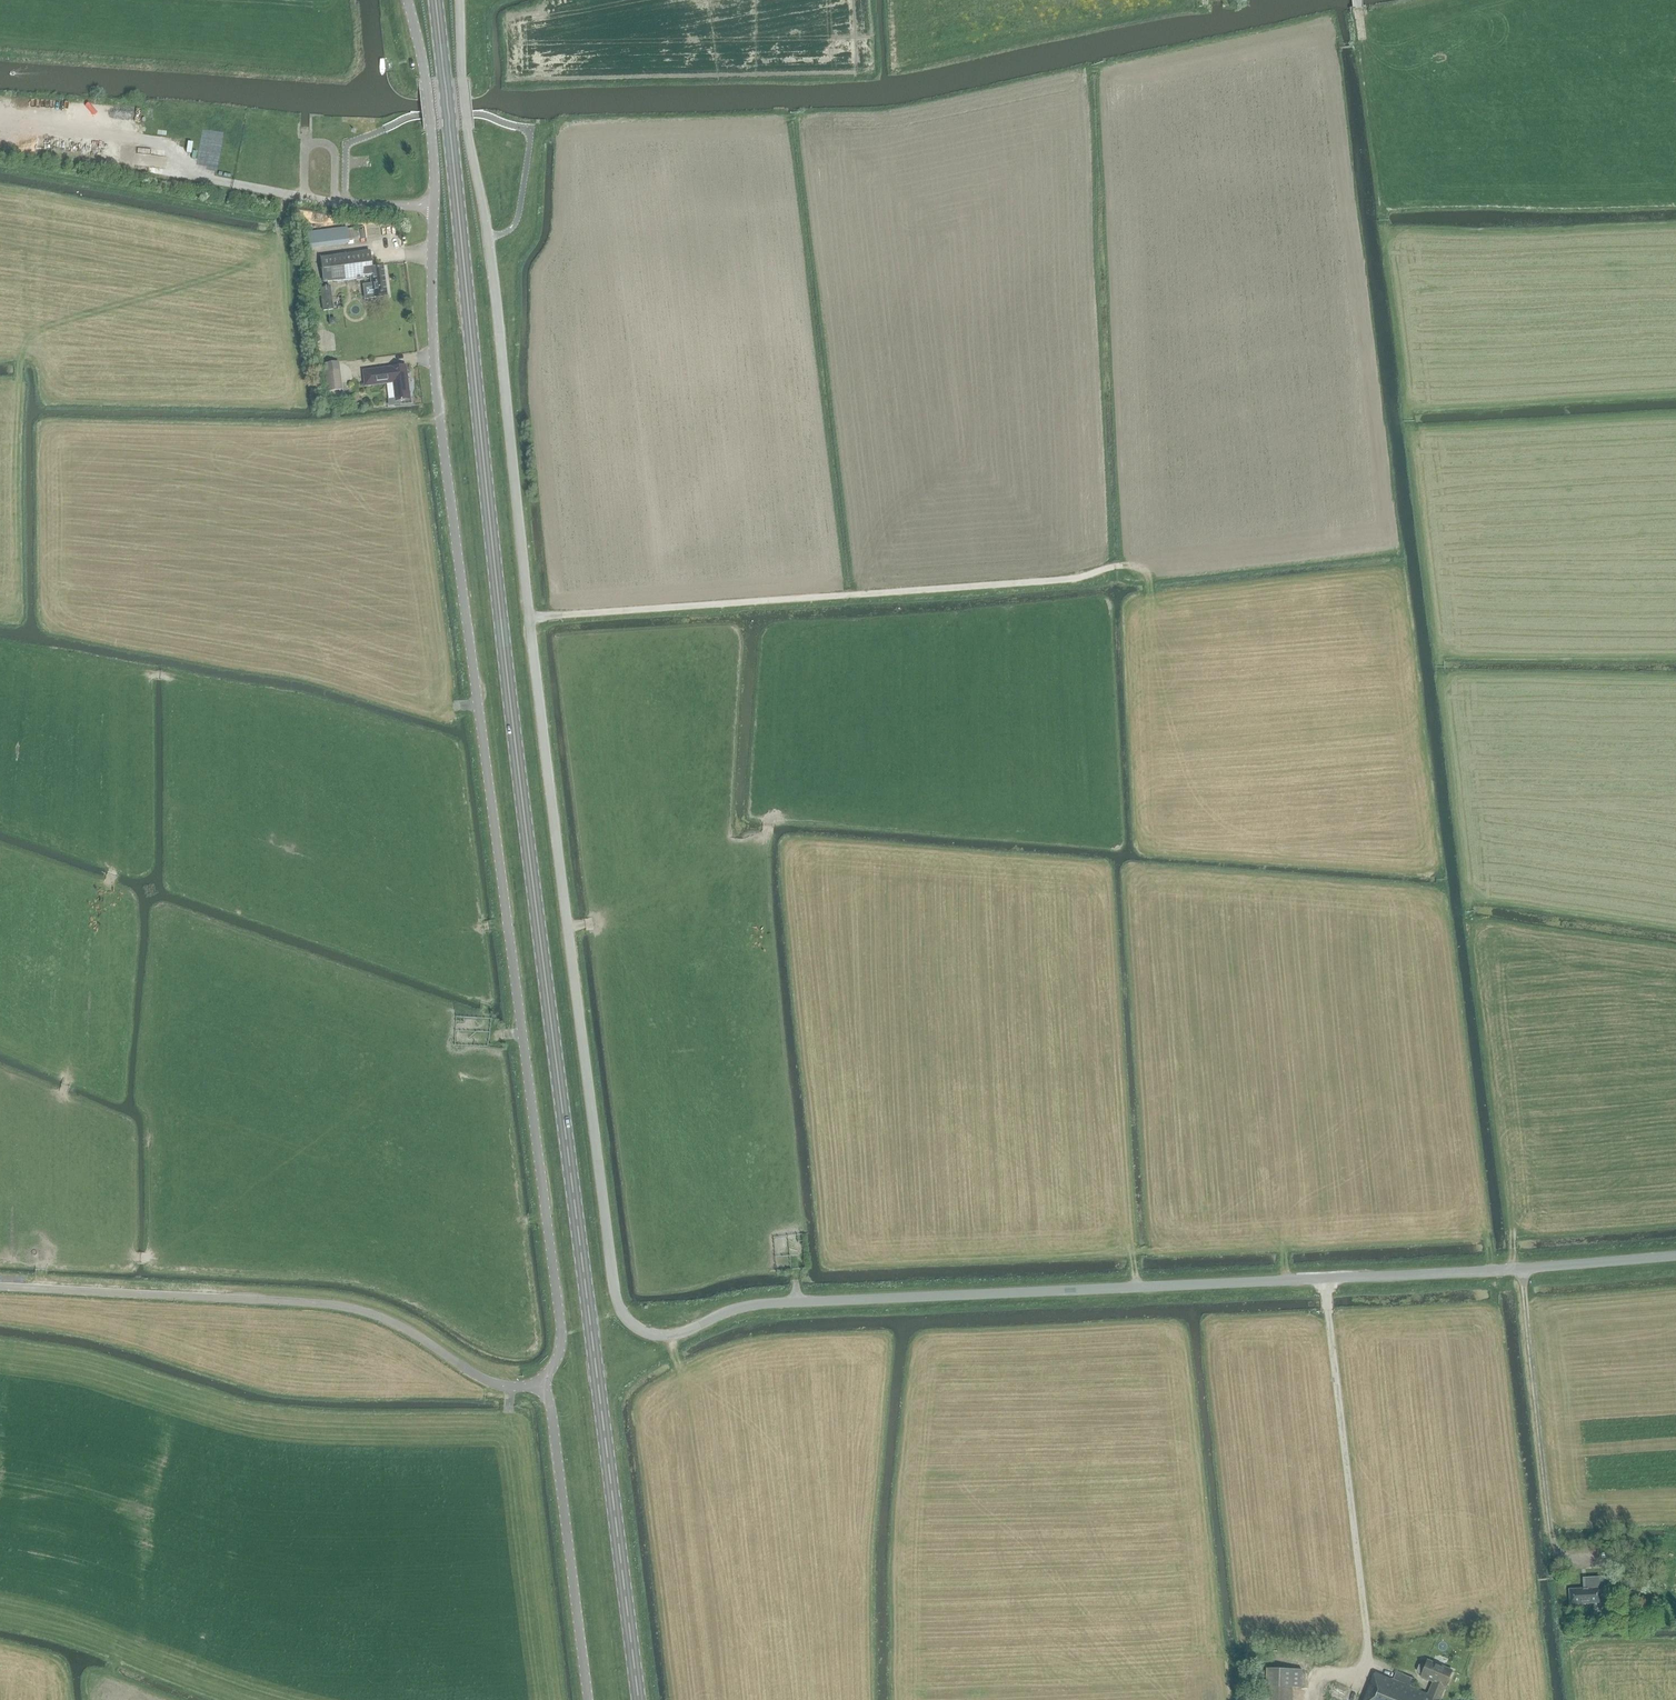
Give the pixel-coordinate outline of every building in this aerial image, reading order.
[(306,246),(350,241),(349,227),(304,232),(306,246)] [(383,264),(371,265),(369,251),(319,257),(323,283),(370,276),(370,284),(369,284),(370,298),(387,296),(383,264)] [(319,287),(322,311),(333,309),(330,286),(319,287)] [(396,400),(408,398),(405,366),(364,371),(365,385),(394,381),(396,400)] [(342,390),(340,369),(324,371),(326,392),(342,390)] [(1586,1588),(1569,1589),(1569,1604),(1600,1602),(1599,1592),(1605,1592),(1604,1576),(1586,1577),(1586,1588)] [(1624,1579),(1625,1590),(1635,1589),(1634,1579),(1624,1579)] [(1420,1677),(1445,1687),(1452,1670),(1427,1660),(1425,1666),(1421,1664),(1419,1665),(1417,1670),(1418,1673),(1421,1674),(1420,1677)] [(1265,1668),(1264,1699),(1293,1699),(1293,1688),(1302,1688),(1302,1669),(1265,1668)] [(1440,1699),(1439,1699),(1444,1687),(1432,1682),(1427,1695),(1409,1687),(1413,1679),(1396,1673),(1393,1681),(1374,1673),(1364,1699),(1439,1699),(1440,1699)]
